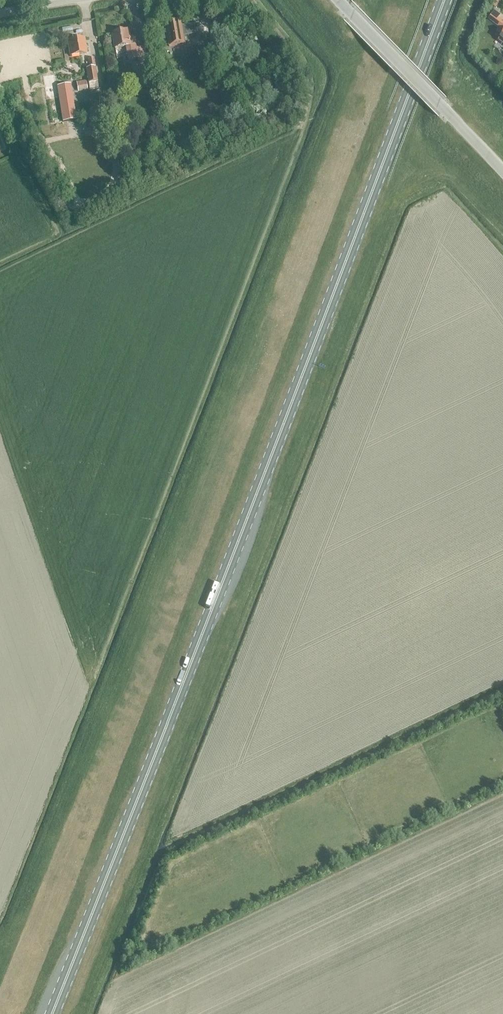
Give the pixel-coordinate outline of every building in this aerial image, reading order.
[(495,10),(488,19),(502,30),(502,16),(495,10)] [(187,44),(186,37),(198,35),(196,26),(201,25),(201,24),(184,27),(183,22),(167,25),(167,30),(157,31),(157,32),(161,32),(162,41),(169,40),(170,47),(187,44)] [(134,39),(131,40),(129,32),(113,34),(116,50),(127,48),(129,60),(138,59),(139,65),(148,63),(145,47),(136,48),(134,39)] [(68,42),(71,57),(86,55),(84,40),(68,42)] [(86,68),(90,91),(99,89),(95,67),(86,68)] [(70,83),(58,85),(56,73),(43,76),(51,123),(76,119),(70,83)] [(140,77),(141,89),(153,87),(152,75),(140,77)] [(77,82),(78,92),(88,90),(86,80),(77,82)]
